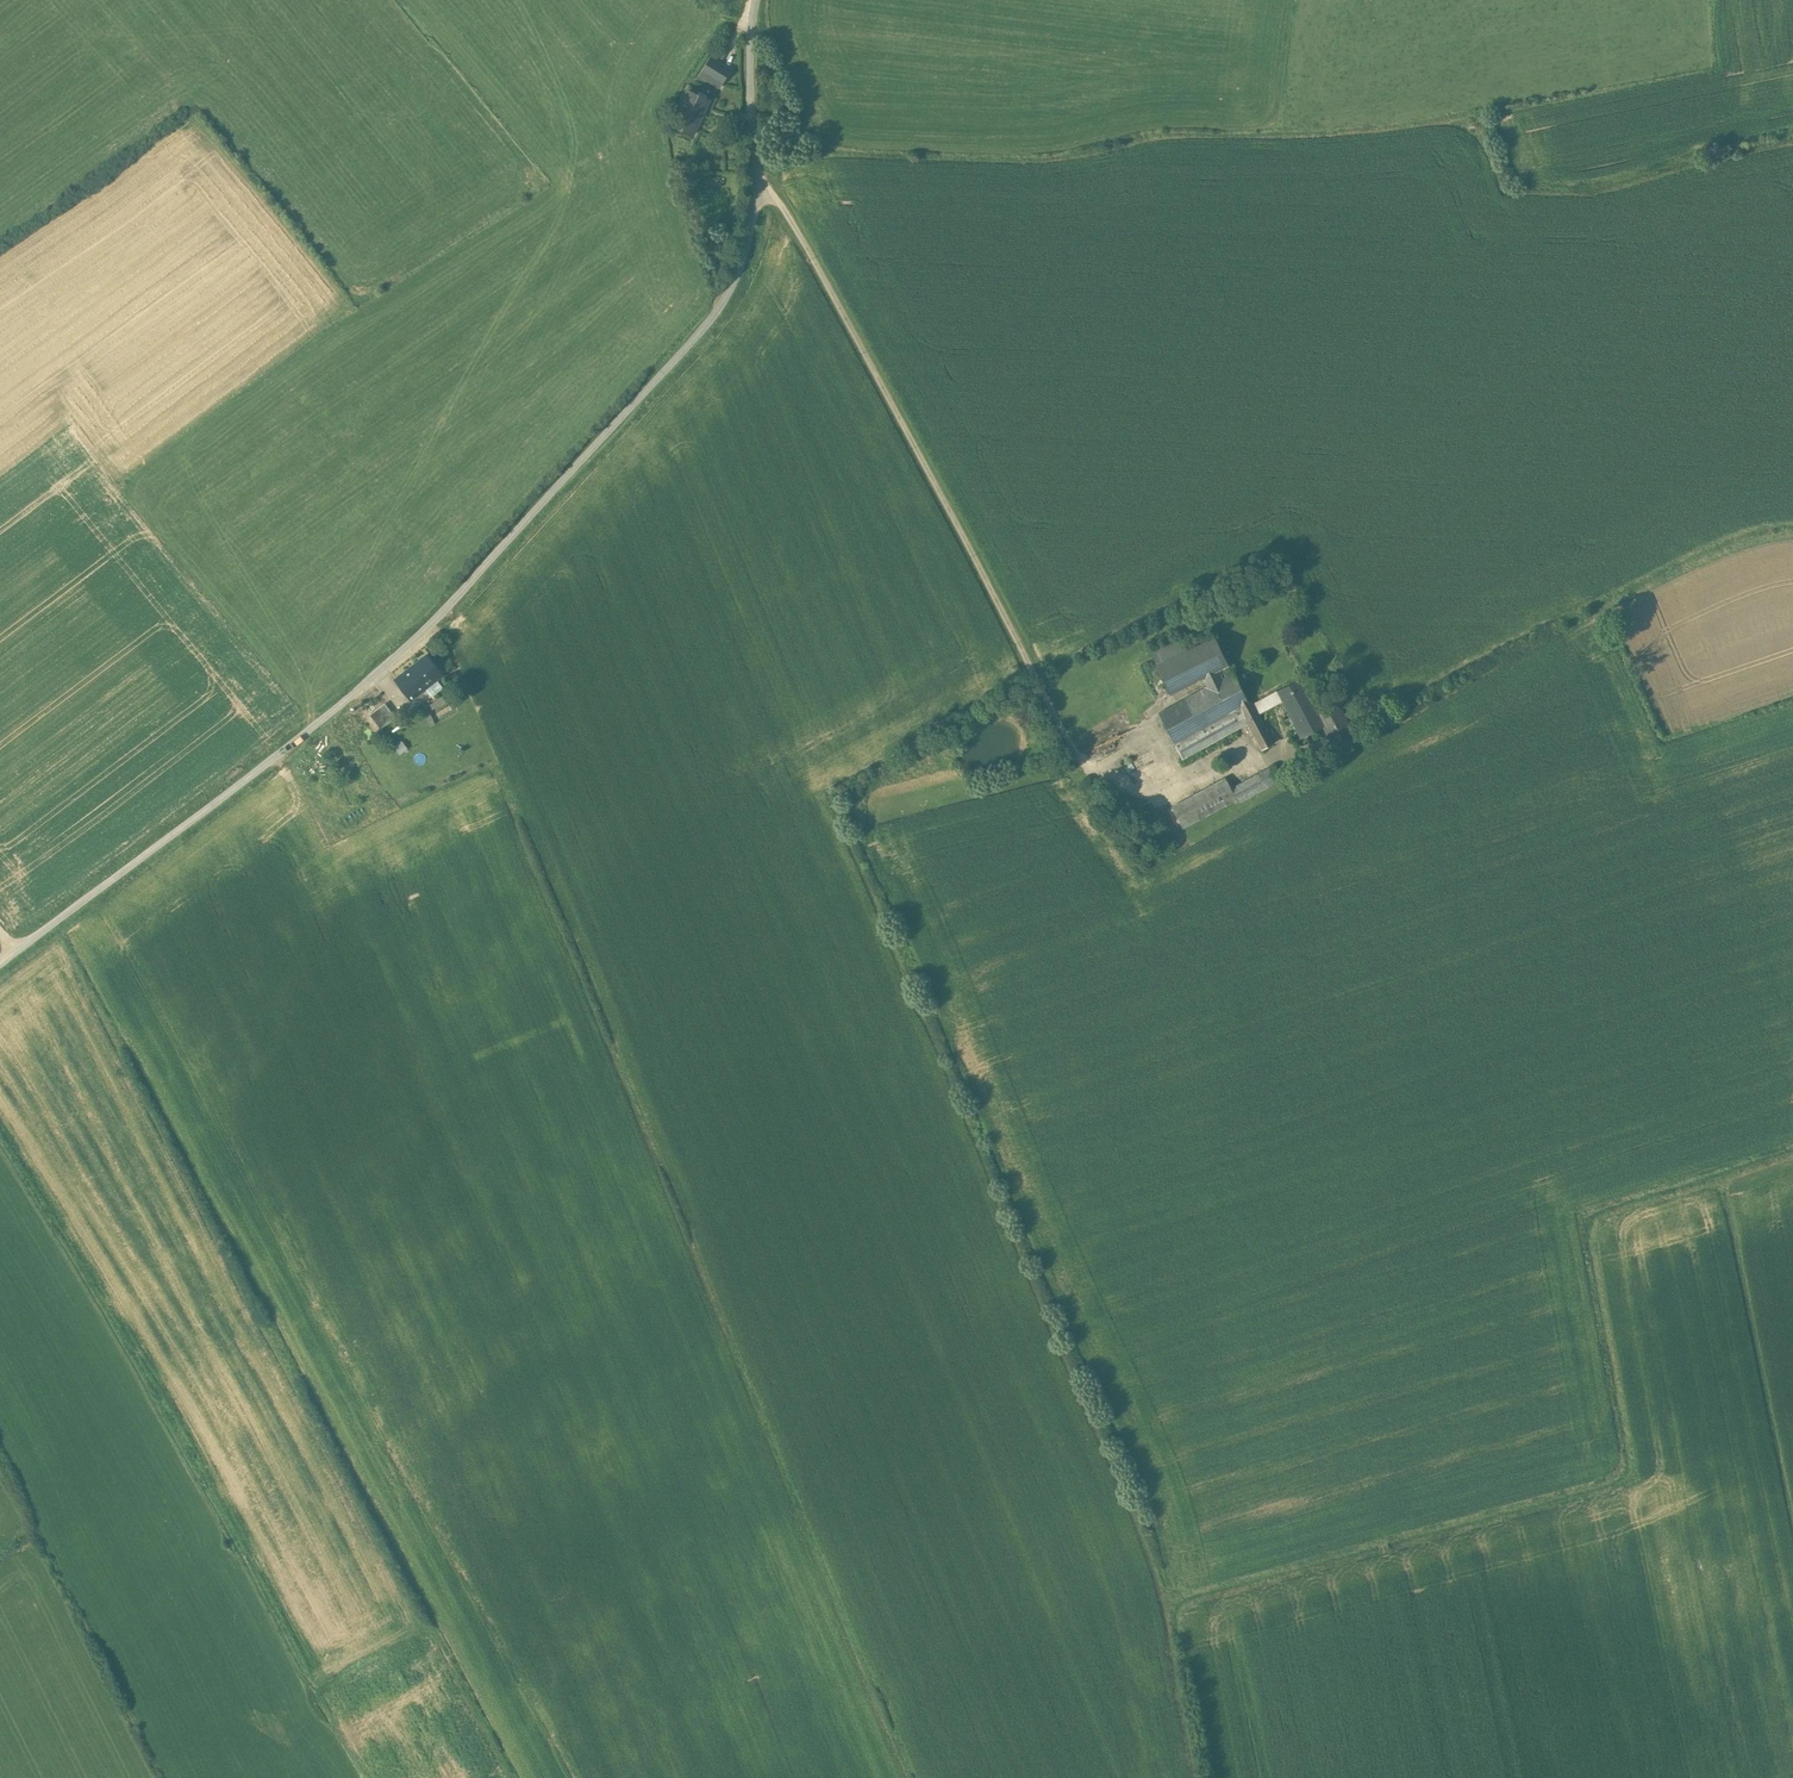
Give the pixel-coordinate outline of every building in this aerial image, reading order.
[(731,70),(711,57),(702,70),(723,83),(731,70)] [(694,134),(709,101),(688,91),(677,113),(684,118),(679,128),(694,134)] [(1179,635),(1150,650),(1157,665),(1187,650),(1179,635)] [(1157,665),(1156,665),(1170,694),(1203,678),(1219,670),(1229,665),(1215,636),(1187,650),(1157,665)] [(427,655),(396,679),(412,698),(426,687),(433,695),(443,687),(436,679),(442,674),(427,655)] [(1207,686),(1159,713),(1182,758),(1247,723),(1262,749),(1274,743),(1259,715),(1258,714),(1253,704),(1252,701),(1249,702),(1234,672),(1222,678),(1219,670),(1203,678),(1207,686)] [(1302,677),(1276,691),(1277,691),(1253,704),(1258,714),(1284,701),(1295,722),(1293,723),(1300,734),(1312,727),(1314,731),(1324,725),(1336,747),(1338,751),(1351,744),(1347,736),(1352,733),(1336,702),(1318,712),(1306,689),(1308,688),(1302,677)] [(385,703),(370,714),(381,728),(396,717),(385,703)] [(430,711),(425,713),(431,725),(435,723),(430,711)] [(400,753),(408,747),(403,739),(395,745),(400,753)] [(1231,788),(1230,788),(1236,798),(1238,803),(1282,779),(1274,764),(1231,788)] [(1225,777),(1171,807),(1183,828),(1236,798),(1230,788),(1231,788),(1225,777)]
